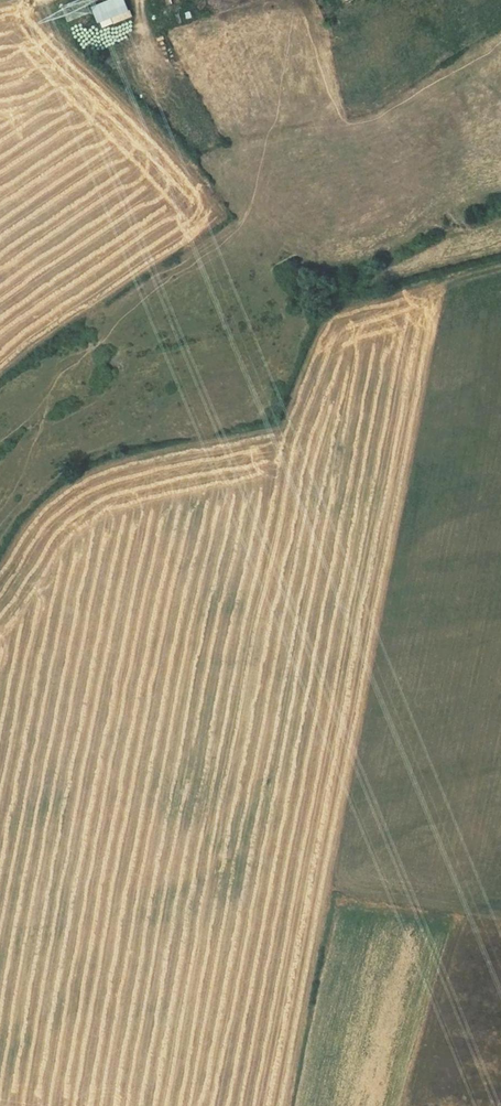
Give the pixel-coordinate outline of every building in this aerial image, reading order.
[(95,23),(126,10),(122,0),(103,0),(88,6),(95,23)]
